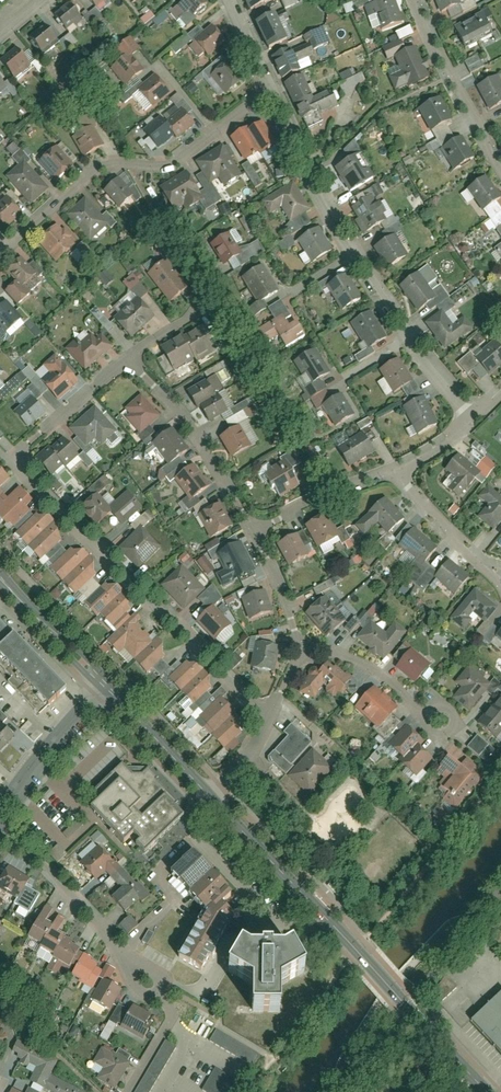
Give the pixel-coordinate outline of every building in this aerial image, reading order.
[(89,0),(95,8),(105,0),(88,0),(89,0)] [(202,0),(185,0),(172,10),(184,25),(207,7),(202,0)] [(252,9),(274,0),(248,0),(252,9)] [(284,10),(298,4),(297,0),(280,0),(284,10)] [(390,0),(383,0),(374,4),(384,31),(400,25),(390,0)] [(441,13),(458,5),(456,0),(435,0),(441,13)] [(81,17),(72,6),(57,20),(62,26),(66,31),(81,17)] [(150,11),(139,19),(144,25),(154,17),(150,11)] [(157,27),(169,17),(164,12),(153,22),(157,27)] [(271,16),(254,23),(267,51),(284,43),(271,16)] [(491,36),(482,17),(455,30),(464,49),(491,36)] [(57,40),(46,27),(31,40),(43,53),(57,40)] [(224,44),(212,27),(192,42),(205,58),(224,44)] [(394,34),(398,42),(412,36),(408,27),(394,34)] [(70,47),(77,42),(70,33),(63,39),(70,47)] [(126,59),(113,69),(125,86),(142,74),(132,59),(136,56),(126,42),(118,47),(126,59)] [(406,52),(401,42),(382,51),(386,60),(393,58),(400,73),(389,78),(395,91),(406,86),(407,89),(424,81),(410,50),(406,52)] [(274,55),(283,76),(299,69),(290,48),(274,55)] [(28,63),(17,50),(1,64),(12,77),(28,63)] [(464,62),(469,74),(482,68),(477,56),(464,62)] [(223,59),(206,76),(225,97),(243,81),(223,59)] [(338,74),(340,81),(355,77),(353,70),(338,74)] [(353,84),(364,83),(363,77),(340,80),(342,97),(355,95),(353,84)] [(166,95),(155,78),(138,89),(149,106),(166,95)] [(489,110),(500,104),(500,94),(493,79),(477,87),(489,110)] [(307,82),(288,89),(300,120),(335,106),(329,92),(313,98),(307,82)] [(437,100),(418,112),(431,133),(451,121),(437,100)] [(194,124),(184,111),(166,125),(173,135),(177,138),(194,124)] [(166,125),(161,119),(145,132),(157,148),(173,135),(166,125)] [(255,123),(229,138),(243,161),(259,152),(261,155),(271,150),(255,123)] [(85,129),(72,138),(85,158),(98,149),(85,129)] [(454,142),(440,150),(454,171),(467,163),(454,142)] [(52,148),(37,162),(55,183),(71,169),(52,148)] [(223,148),(197,163),(209,182),(217,177),(223,186),(240,176),(223,148)] [(337,164),(351,191),(376,177),(370,167),(360,172),(352,157),(337,164)] [(24,162),(6,177),(30,206),(48,191),(24,162)] [(187,171),(158,188),(169,208),(181,202),(187,211),(204,201),(187,171)] [(115,179),(102,192),(119,208),(131,196),(115,179)] [(495,202),(481,182),(468,191),(481,211),(495,202)] [(293,183),(262,202),(271,216),(282,209),(290,221),(309,209),(293,183)] [(7,199),(0,205),(0,225),(2,227),(19,212),(7,199)] [(84,199),(67,217),(92,242),(110,225),(84,199)] [(368,199),(352,209),(367,233),(383,223),(368,199)] [(495,202),(481,211),(500,240),(500,212),(495,202)] [(55,227),(38,243),(56,263),(73,247),(55,227)] [(329,253),(316,231),(298,242),(311,264),(329,253)] [(251,260),(236,233),(208,248),(222,275),(251,260)] [(289,236),(277,244),(283,253),(295,244),(289,236)] [(390,238),(374,248),(388,270),(403,260),(390,238)] [(14,282),(4,292),(18,307),(30,295),(24,289),(34,279),(18,262),(6,274),(14,282)] [(162,264),(147,276),(163,296),(169,304),(184,292),(162,264)] [(414,275),(398,287),(418,312),(433,299),(414,275)] [(268,293),(259,277),(244,285),(253,302),(268,293)] [(353,300),(340,280),(327,288),(339,308),(353,300)] [(138,300),(113,321),(128,339),(153,317),(138,300)] [(0,339),(20,320),(5,304),(0,308),(0,338),(0,339)] [(96,308),(90,313),(107,332),(112,327),(96,308)] [(299,332),(286,308),(268,318),(281,342),(299,332)] [(472,331),(463,320),(453,328),(442,314),(427,325),(446,350),(472,331)] [(365,315),(350,324),(366,351),(381,342),(365,315)] [(204,327),(160,350),(172,372),(216,350),(204,327)] [(78,339),(66,349),(89,374),(114,350),(101,336),(97,341),(91,335),(82,343),(78,339)] [(492,344),(474,361),(489,377),(500,366),(500,354),(492,344)] [(39,383),(52,398),(75,379),(54,356),(42,366),(49,374),(39,383)] [(318,379),(308,362),(292,371),(303,388),(318,379)] [(407,384),(392,363),(380,371),(394,393),(407,384)] [(216,398),(209,384),(188,395),(195,408),(201,406),(208,420),(227,410),(220,396),(216,398)] [(160,417),(140,395),(125,409),(131,415),(126,419),(140,435),(160,417)] [(31,398),(14,415),(27,429),(44,412),(31,398)] [(346,422),(336,401),(323,407),(334,428),(346,422)] [(421,402),(405,410),(417,436),(433,429),(421,402)] [(94,408),(70,430),(85,447),(95,438),(101,445),(116,432),(94,408)] [(235,431),(220,438),(230,457),(245,450),(235,431)] [(151,444),(167,466),(183,454),(168,432),(151,444)] [(372,455),(364,439),(338,453),(347,469),(372,455)] [(49,448),(34,461),(48,476),(60,466),(63,469),(77,456),(63,440),(51,451),(49,448)] [(447,490),(455,497),(466,486),(468,489),(477,479),(455,459),(445,469),(456,480),(447,490)] [(285,461),(264,473),(278,498),(299,485),(285,461)] [(206,487),(189,467),(174,481),(180,488),(191,500),(206,487)] [(118,631),(129,621),(139,610),(109,580),(103,586),(94,577),(100,572),(73,545),(67,551),(59,543),(67,535),(19,487),(9,498),(0,489),(11,479),(0,468),(0,512),(19,531),(17,533),(42,559),(46,556),(53,564),(50,567),(77,595),(80,592),(89,601),(85,604),(98,617),(101,614),(118,631)] [(477,518),(493,531),(500,520),(500,497),(487,486),(478,497),(487,504),(477,518)] [(142,507),(127,491),(106,510),(94,497),(82,507),(97,525),(109,514),(120,526),(142,507)] [(384,498),(354,524),(364,535),(377,523),(386,533),(402,518),(384,498)] [(197,514),(211,538),(230,527),(216,503),(197,514)] [(305,524),(318,548),(324,545),(333,540),(320,516),(305,524)] [(142,527),(120,549),(141,569),(162,546),(142,527)] [(398,546),(422,566),(436,549),(412,529),(398,546)] [(276,543),(288,565),(306,555),(294,533),(276,543)] [(216,573),(224,587),(252,573),(236,542),(216,553),(225,569),(216,573)] [(186,553),(178,559),(184,567),(192,562),(186,553)] [(205,556),(196,562),(206,576),(214,571),(205,556)] [(435,578),(455,595),(468,580),(447,563),(435,578)] [(198,586),(182,568),(165,584),(181,602),(198,586)] [(475,589),(449,619),(463,631),(470,623),(466,619),(471,613),(485,624),(498,609),(475,589)] [(258,592),(241,599),(249,619),(267,611),(258,592)] [(322,598),(304,614),(327,638),(344,622),(322,598)] [(207,607),(195,619),(218,643),(231,630),(207,607)] [(37,706),(62,683),(15,634),(0,618),(0,667),(37,706)] [(366,620),(355,634),(382,656),(400,634),(387,623),(380,632),(366,620)] [(118,631),(107,642),(126,661),(132,654),(155,678),(159,675),(164,681),(168,677),(187,696),(186,697),(204,716),(200,720),(214,734),(210,738),(222,750),(214,758),(224,767),(234,757),(229,753),(250,733),(212,694),(219,687),(203,671),(199,675),(185,662),(182,665),(178,661),(171,667),(164,660),(172,652),(158,637),(151,644),(129,621),(118,631)] [(493,633),(491,636),(500,645),(500,625),(493,633)] [(256,669),(275,670),(277,646),(258,644),(256,669)] [(427,665),(405,647),(393,662),(415,680),(427,665)] [(225,662),(233,669),(243,659),(234,652),(225,662)] [(488,684),(463,662),(451,676),(458,683),(449,693),(467,708),(488,684)] [(342,678),(324,663),(302,688),(311,696),(320,685),(329,692),(342,678)] [(427,669),(420,678),(426,682),(433,673),(427,669)] [(386,710),(393,702),(372,683),(356,699),(378,720),(372,727),(383,738),(399,722),(386,710)] [(500,691),(478,717),(497,734),(500,729),(500,691)] [(35,742),(44,730),(26,714),(16,725),(35,742)] [(273,751),(311,787),(333,763),(312,742),(317,737),(294,715),(282,727),(289,734),(273,751)] [(12,731),(0,720),(0,744),(12,731)] [(416,774),(431,755),(420,746),(427,738),(410,724),(394,744),(407,755),(401,762),(416,774)] [(475,737),(467,747),(476,755),(484,745),(475,737)] [(454,800),(481,770),(466,757),(461,764),(449,754),(442,761),(455,774),(448,782),(452,786),(446,793),(454,800)] [(129,839),(144,855),(182,818),(173,808),(177,805),(146,773),(142,778),(133,778),(123,767),(112,777),(118,783),(90,810),(123,845),(129,839)] [(97,831),(91,838),(99,847),(106,840),(97,831)] [(47,854),(54,862),(63,854),(55,846),(47,854)] [(125,914),(144,895),(97,848),(79,865),(96,882),(104,874),(121,890),(111,900),(125,914)] [(233,895),(193,853),(169,873),(189,893),(187,895),(203,913),(176,959),(199,969),(222,927),(232,918),(221,905),(233,895)] [(7,867),(1,877),(0,876),(0,890),(17,901),(26,886),(29,880),(7,867)] [(40,895),(26,886),(17,901),(15,903),(30,912),(40,895)] [(370,901),(363,893),(353,902),(360,910),(370,901)] [(53,911),(47,907),(28,938),(40,946),(39,949),(53,958),(46,969),(58,976),(65,966),(70,969),(67,974),(92,989),(104,969),(79,954),(82,949),(57,934),(65,921),(59,917),(52,928),(46,924),(53,911)] [(128,935),(138,925),(128,915),(118,926),(128,935)] [(148,933),(143,943),(148,946),(153,935),(148,933)] [(281,986),(306,973),(293,950),(282,956),(272,956),(272,952),(260,952),(260,956),(252,956),(241,950),(228,972),(251,985),(250,1014),(281,1014),(281,986)] [(122,992),(104,984),(93,1002),(110,1012),(122,992)] [(500,1055),(500,992),(470,1022),(500,1055)] [(119,1006),(109,1022),(142,1042),(152,1026),(147,1023),(151,1016),(134,1006),(130,1012),(119,1006)] [(58,1062),(18,1042),(10,1056),(35,1069),(26,1091),(43,1091),(44,1089),(50,1091),(81,1091),(50,1077),(58,1062)] [(136,1091),(150,1091),(176,1048),(166,1042),(136,1091)] [(96,1081),(117,1091),(133,1058),(118,1051),(116,1056),(101,1049),(93,1066),(102,1070),(96,1081)] [(243,1085),(215,1069),(202,1091),(204,1091),(239,1091),(243,1085)]
